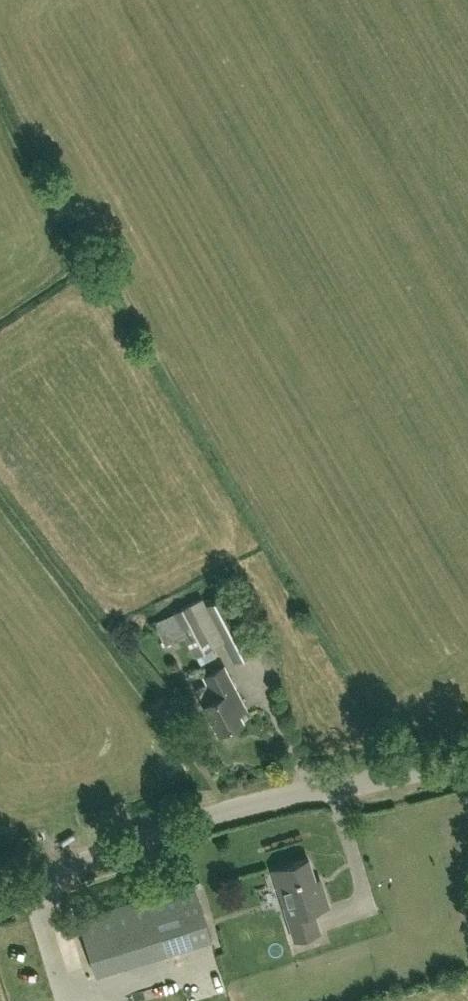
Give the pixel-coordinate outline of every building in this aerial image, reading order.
[(251,652),(222,595),(205,604),(201,596),(154,620),(166,643),(183,634),(194,655),(224,640),(234,661),(251,652)] [(218,732),(242,719),(238,712),(245,708),(223,666),(204,675),(207,682),(195,688),(218,732)] [(308,858),(272,869),(288,917),(293,934),(295,939),(320,932),(313,909),(328,905),(323,889),(318,891),(308,858)] [(81,914),(99,967),(211,938),(193,879),(81,914)]
